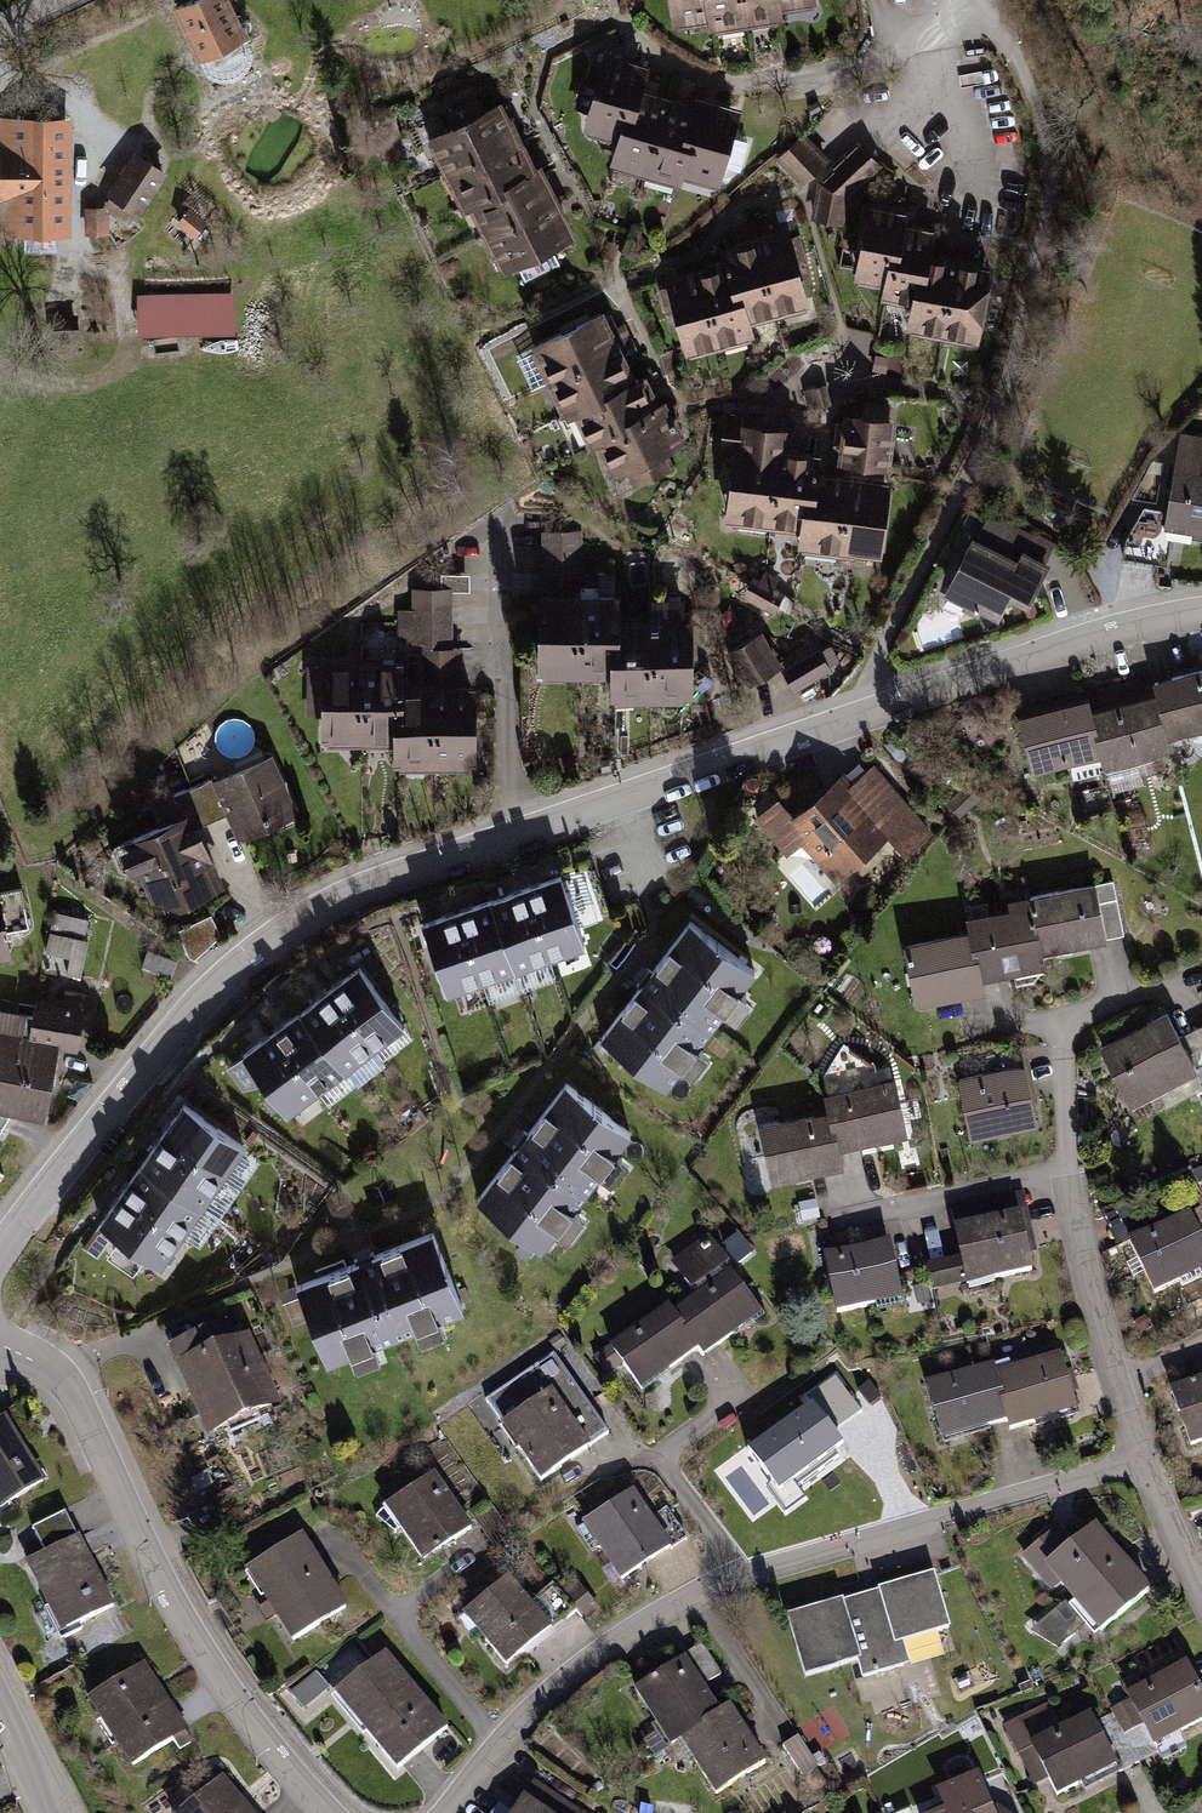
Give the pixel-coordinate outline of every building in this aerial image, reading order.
[(169,17),(196,73),(249,47),(226,0),(204,0),(169,17)] [(716,0),(667,0),(672,33),(720,26),(716,0)] [(745,0),(716,0),(720,26),(722,38),(750,33),(745,0)] [(773,0),(745,0),(750,33),(778,29),(776,21),(773,0)] [(814,0),(773,0),(776,21),(816,15),(814,0)] [(626,151),(641,96),(648,72),(605,60),(584,139),(626,151)] [(648,185),(670,103),(641,96),(626,151),(619,177),(648,185)] [(674,182),(693,110),(670,103),(648,185),(671,191),(674,182)] [(720,195),(741,116),(695,103),(693,110),(674,182),(720,195)] [(446,183),(523,144),(504,109),(428,147),(446,183)] [(74,125),(0,125),(0,243),(73,243),(74,125)] [(830,168),(806,140),(776,166),(800,194),(830,168)] [(465,211),(538,174),(523,144),(446,183),(462,213),(465,211)] [(882,170),(858,148),(819,188),(813,225),(844,231),(847,205),(882,170)] [(143,161),(137,156),(104,201),(138,226),(173,179),(164,173),(170,165),(150,150),(143,161)] [(483,247),(560,208),(541,173),(538,174),(465,211),(483,247)] [(895,296),(907,212),(908,206),(873,201),(860,291),(895,296)] [(502,283),(578,244),(560,208),(483,247),(502,283)] [(922,315),(929,265),(932,240),(923,239),(926,214),(907,212),(895,296),(893,311),(922,315)] [(212,230),(190,213),(175,233),(197,250),(212,230)] [(109,214),(85,214),(85,243),(110,242),(109,214)] [(811,316),(789,236),(773,240),(768,220),(751,225),(778,325),(811,316)] [(778,325),(751,225),(738,229),(743,249),(725,253),(728,265),(747,334),(778,325)] [(747,334),(728,265),(697,273),(720,358),(751,349),(747,334)] [(952,347),(963,270),(929,265),(922,315),(918,342),(952,347)] [(952,347),(981,351),(992,274),(963,270),(952,347)] [(720,358),(697,273),(666,282),(689,366),(720,358)] [(236,295),(138,297),(139,337),(236,335),(236,295)] [(547,393),(637,351),(628,330),(613,337),(605,319),(529,354),(547,393)] [(570,421),(637,389),(629,374),(645,366),(637,351),(547,393),(562,424),(570,421)] [(595,448),(664,416),(649,384),(637,389),(570,421),(585,453),(595,448)] [(826,391),(806,397),(812,418),(832,412),(826,391)] [(862,422),(843,421),(839,474),(891,478),(896,409),(863,406),(862,422)] [(689,453),(671,413),(664,416),(595,448),(622,506),(678,480),(670,462),(689,453)] [(781,536),(787,460),(789,437),(751,434),(752,420),(725,418),(722,457),(734,458),(728,532),(781,536)] [(1181,437),(1162,533),(1201,540),(1201,441),(1181,437)] [(818,541),(823,479),(824,463),(787,460),(781,536),(781,538),(818,541)] [(854,563),(860,482),(823,479),(818,541),(816,560),(854,563)] [(886,565),(893,485),(860,482),(854,563),(886,565)] [(1054,549),(993,517),(979,543),(970,539),(936,605),(978,627),(983,617),(998,625),(1009,604),(1029,614),(1052,571),(1044,568),(1054,549)] [(542,537),(542,603),(575,603),(585,603),(583,537),(542,537)] [(775,594),(781,583),(767,576),(760,588),(755,586),(744,606),(775,623),(787,600),(775,594)] [(423,649),(423,695),(463,695),(462,655),(454,656),(453,596),(412,597),(412,616),(399,616),(400,649),(423,649)] [(576,689),(614,688),(613,627),(612,602),(585,603),(575,603),(576,689)] [(576,689),(575,603),(542,603),(536,603),(538,689),(576,689)] [(649,606),(649,626),(650,713),(698,712),(697,627),(686,627),(685,606),(649,606)] [(649,626),(613,627),(614,688),(614,714),(650,713),(649,626)] [(761,640),(728,662),(751,696),(784,673),(761,640)] [(832,679),(816,653),(784,673),(801,699),(832,679)] [(399,752),(399,695),(398,663),(361,664),(363,753),(399,752)] [(363,753),(361,664),(319,665),(321,754),(363,753)] [(1169,751),(1201,742),(1201,678),(1153,691),(1169,751)] [(1172,761),(1169,751),(1153,691),(1087,707),(1104,767),(1107,778),(1172,761)] [(439,778),(440,695),(423,695),(399,695),(399,752),(399,778),(439,778)] [(439,778),(475,779),(475,695),(463,695),(440,695),(439,778)] [(1104,767),(1087,707),(1017,727),(1034,786),(1104,767)] [(275,758),(194,794),(211,831),(227,824),(241,856),(306,826),(275,758)] [(795,826),(779,808),(756,829),(788,864),(804,849),(838,891),(889,850),(908,868),(935,841),(874,775),(844,803),(833,791),(795,826)] [(194,794),(170,805),(178,823),(114,852),(129,884),(137,880),(157,923),(224,893),(198,837),(211,831),(194,794)] [(586,957),(562,883),(526,895),(551,969),(586,957)] [(1034,904),(1046,964),(1127,947),(1114,887),(1034,904)] [(551,969),(526,895),(491,907),(516,980),(551,969)] [(1046,964),(1034,904),(1007,909),(1009,920),(968,928),(971,942),(980,988),(1048,974),(1046,964)] [(516,980),(491,907),(456,919),(480,992),(516,980)] [(49,931),(84,938),(88,918),(53,911),(49,931)] [(0,913),(0,961),(9,959),(0,913)] [(219,932),(211,914),(175,930),(192,959),(219,932)] [(480,992),(456,919),(420,930),(445,1004),(480,992)] [(757,981),(689,929),(600,1047),(668,1099),(757,981)] [(81,975),(89,939),(84,938),(49,931),(45,950),(69,955),(65,972),(81,975)] [(980,988),(971,942),(904,956),(915,1012),(982,999),(980,988)] [(178,959),(145,950),(140,967),(173,977),(178,959)] [(406,1036),(359,974),(329,997),(376,1058),(406,1036)] [(77,1049),(88,994),(65,989),(62,1003),(33,998),(31,1010),(27,1039),(57,1045),(77,1049)] [(376,1058),(329,997),(299,1019),(346,1080),(376,1058)] [(31,1010),(0,1005),(0,1107),(13,1110),(27,1039),(31,1010)] [(1198,1078),(1165,1018),(1098,1055),(1131,1115),(1198,1078)] [(346,1080),(299,1019),(270,1041),(316,1103),(346,1080)] [(43,1116),(57,1045),(27,1039),(13,1110),(43,1116)] [(316,1103),(270,1041),(240,1064),(286,1125),(316,1103)] [(839,1160),(909,1144),(895,1085),(882,1089),(878,1070),(844,1049),(826,1081),(830,1101),(825,1102),(830,1118),(839,1160)] [(1037,1130),(1022,1072),(959,1088),(975,1147),(1037,1130)] [(630,1141),(564,1091),(475,1208),(541,1258),(630,1141)] [(246,1152),(181,1110),(161,1140),(224,1182),(246,1152)] [(839,1160),(830,1118),(759,1133),(771,1191),(842,1176),(839,1160)] [(224,1182),(161,1140),(140,1171),(203,1213),(224,1182)] [(203,1213),(140,1171),(119,1201),(181,1244),(203,1213)] [(1026,1194),(950,1212),(963,1269),(915,1280),(921,1303),(966,1292),(967,1299),(1040,1281),(1036,1265),(1043,1263),(1026,1194)] [(181,1244),(119,1201),(98,1232),(159,1275),(181,1244)] [(1190,1220),(1129,1249),(1155,1304),(1201,1282),(1201,1245),(1190,1220)] [(432,1239),(294,1293),(326,1374),(464,1319),(432,1239)] [(696,1303),(673,1320),(700,1357),(706,1365),(765,1322),(707,1244),(671,1270),(696,1303)] [(904,1306),(890,1248),(825,1262),(839,1320),(904,1306)] [(642,1399),(700,1357),(673,1320),(667,1313),(597,1363),(609,1379),(621,1370),(642,1399)] [(227,1330),(164,1361),(208,1451),(284,1415),(259,1362),(275,1354),(265,1335),(236,1349),(227,1330)] [(1076,1422),(1059,1360),(997,1378),(1013,1432),(1015,1439),(1076,1422)] [(1184,1369),(1191,1388),(1166,1397),(1189,1460),(1201,1456),(1201,1362),(1184,1369)] [(557,1363),(487,1410),(540,1488),(610,1441),(557,1363)] [(945,1452),(1013,1432),(997,1378),(995,1370),(927,1390),(945,1452)] [(874,1419),(848,1378),(810,1403),(816,1413),(733,1466),(761,1511),(848,1455),(839,1441),(874,1419)] [(6,1423),(0,1426),(0,1518),(46,1491),(6,1423)] [(435,1479),(383,1516),(426,1576),(478,1539),(435,1479)] [(635,1496),(580,1532),(622,1595),(677,1559),(635,1496)] [(1153,1601),(1097,1531),(1074,1549),(1058,1532),(1023,1563),(1053,1601),(1060,1595),(1069,1606),(1032,1638),(1060,1659),(1086,1635),(1097,1647),(1153,1601)] [(299,1541),(243,1577),(293,1652),(348,1616),(299,1541)] [(81,1542),(24,1569),(60,1645),(119,1617),(81,1542)] [(513,1578),(459,1624),(508,1680),(561,1634),(513,1578)] [(871,1597),(786,1621),(805,1684),(854,1669),(858,1668),(862,1682),(910,1668),(906,1657),(903,1646),(949,1633),(933,1578),(871,1597)] [(681,1748),(722,1721),(704,1694),(729,1677),(710,1649),(634,1700),(671,1754),(681,1748)] [(450,1733),(388,1660),(340,1701),(402,1774),(450,1733)] [(194,1741),(148,1665),(81,1706),(128,1782),(194,1741)] [(1192,1671),(1126,1704),(1129,1709),(1107,1721),(1135,1777),(1158,1766),(1162,1773),(1188,1760),(1181,1746),(1201,1735),(1201,1690),(1192,1671)] [(1135,1777),(1107,1721),(1092,1729),(1089,1723),(1064,1736),(1051,1709),(1002,1734),(1034,1794),(1046,1788),(1057,1809),(1117,1779),(1120,1785),(1135,1777)] [(722,1721),(681,1748),(718,1805),(769,1771),(732,1714),(722,1721)] [(225,1781),(185,1812),(250,1812),(225,1781)] [(535,1782),(515,1812),(584,1812),(535,1782)] [(986,1804),(960,1812),(1000,1812),(986,1804)]
